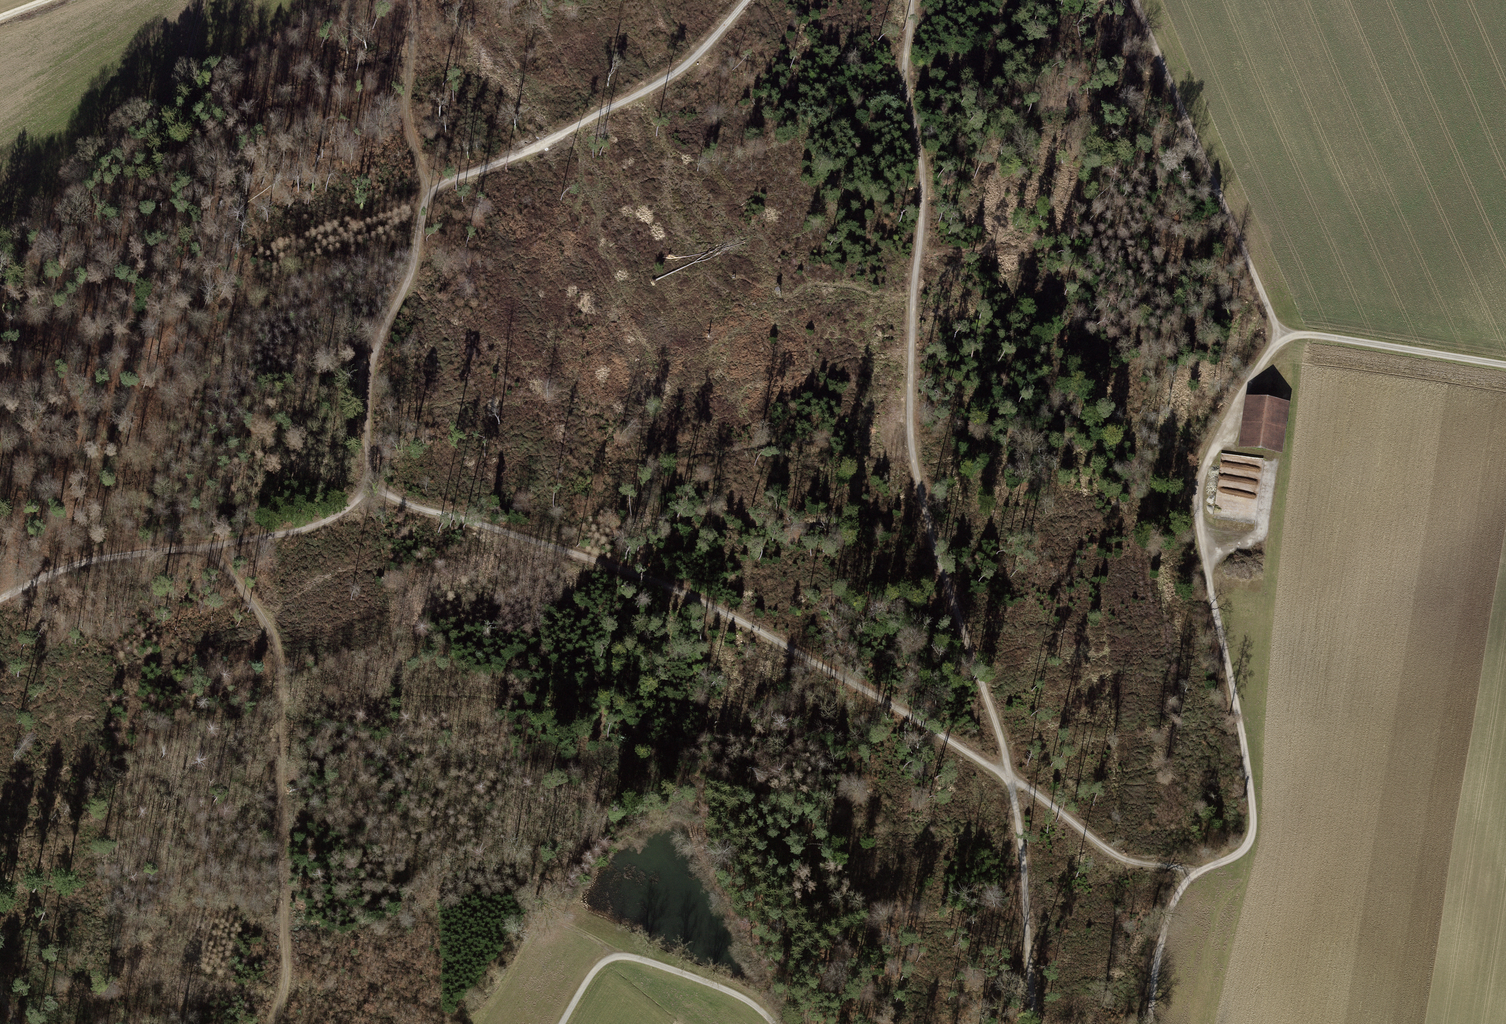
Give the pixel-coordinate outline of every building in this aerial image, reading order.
[(1290,402),(1249,396),(1242,449),(1283,454),(1290,402)]
